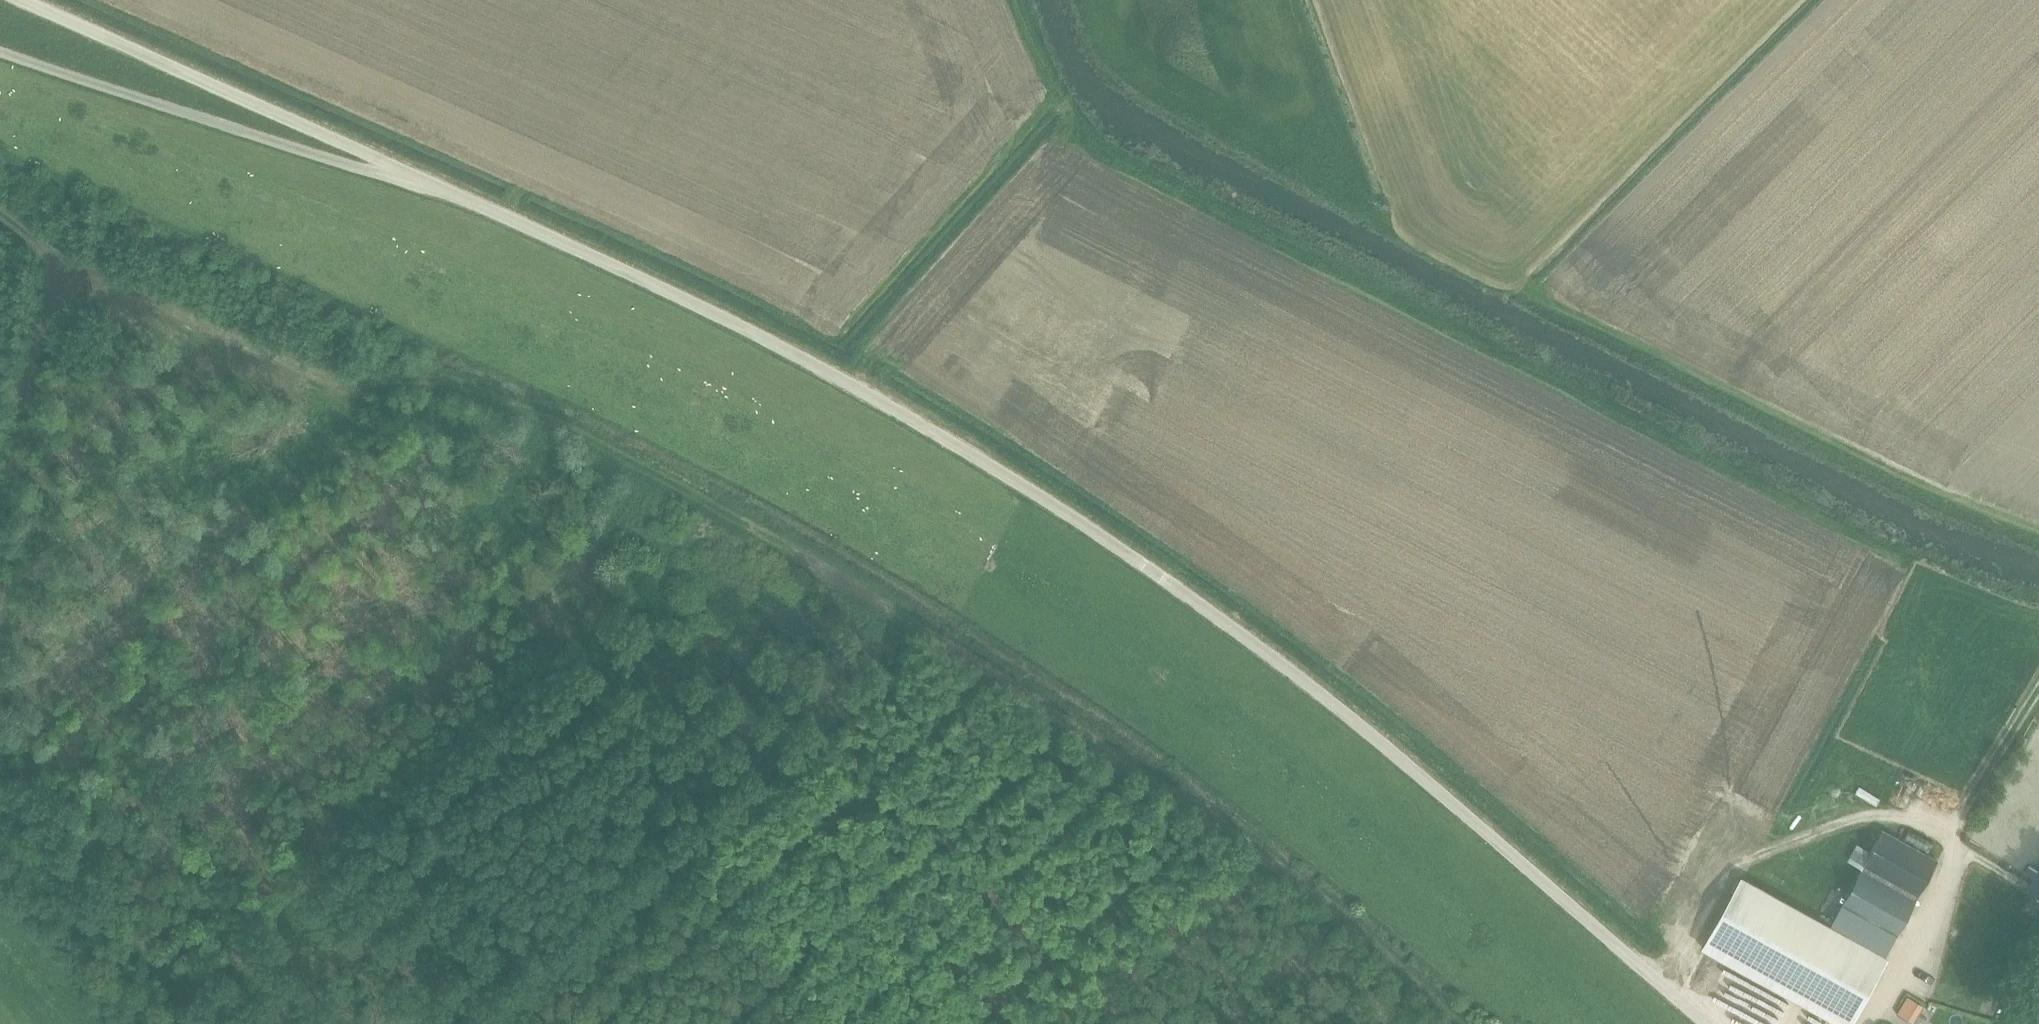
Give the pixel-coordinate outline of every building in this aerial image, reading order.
[(1882,831),(1830,924),(1884,955),(1935,860),(1882,831)] [(2025,891),(2038,898),(2038,867),(2025,891)] [(1704,949),(1839,1023),(1846,1023),(1884,955),(1830,924),(1744,877),(1704,949)]
